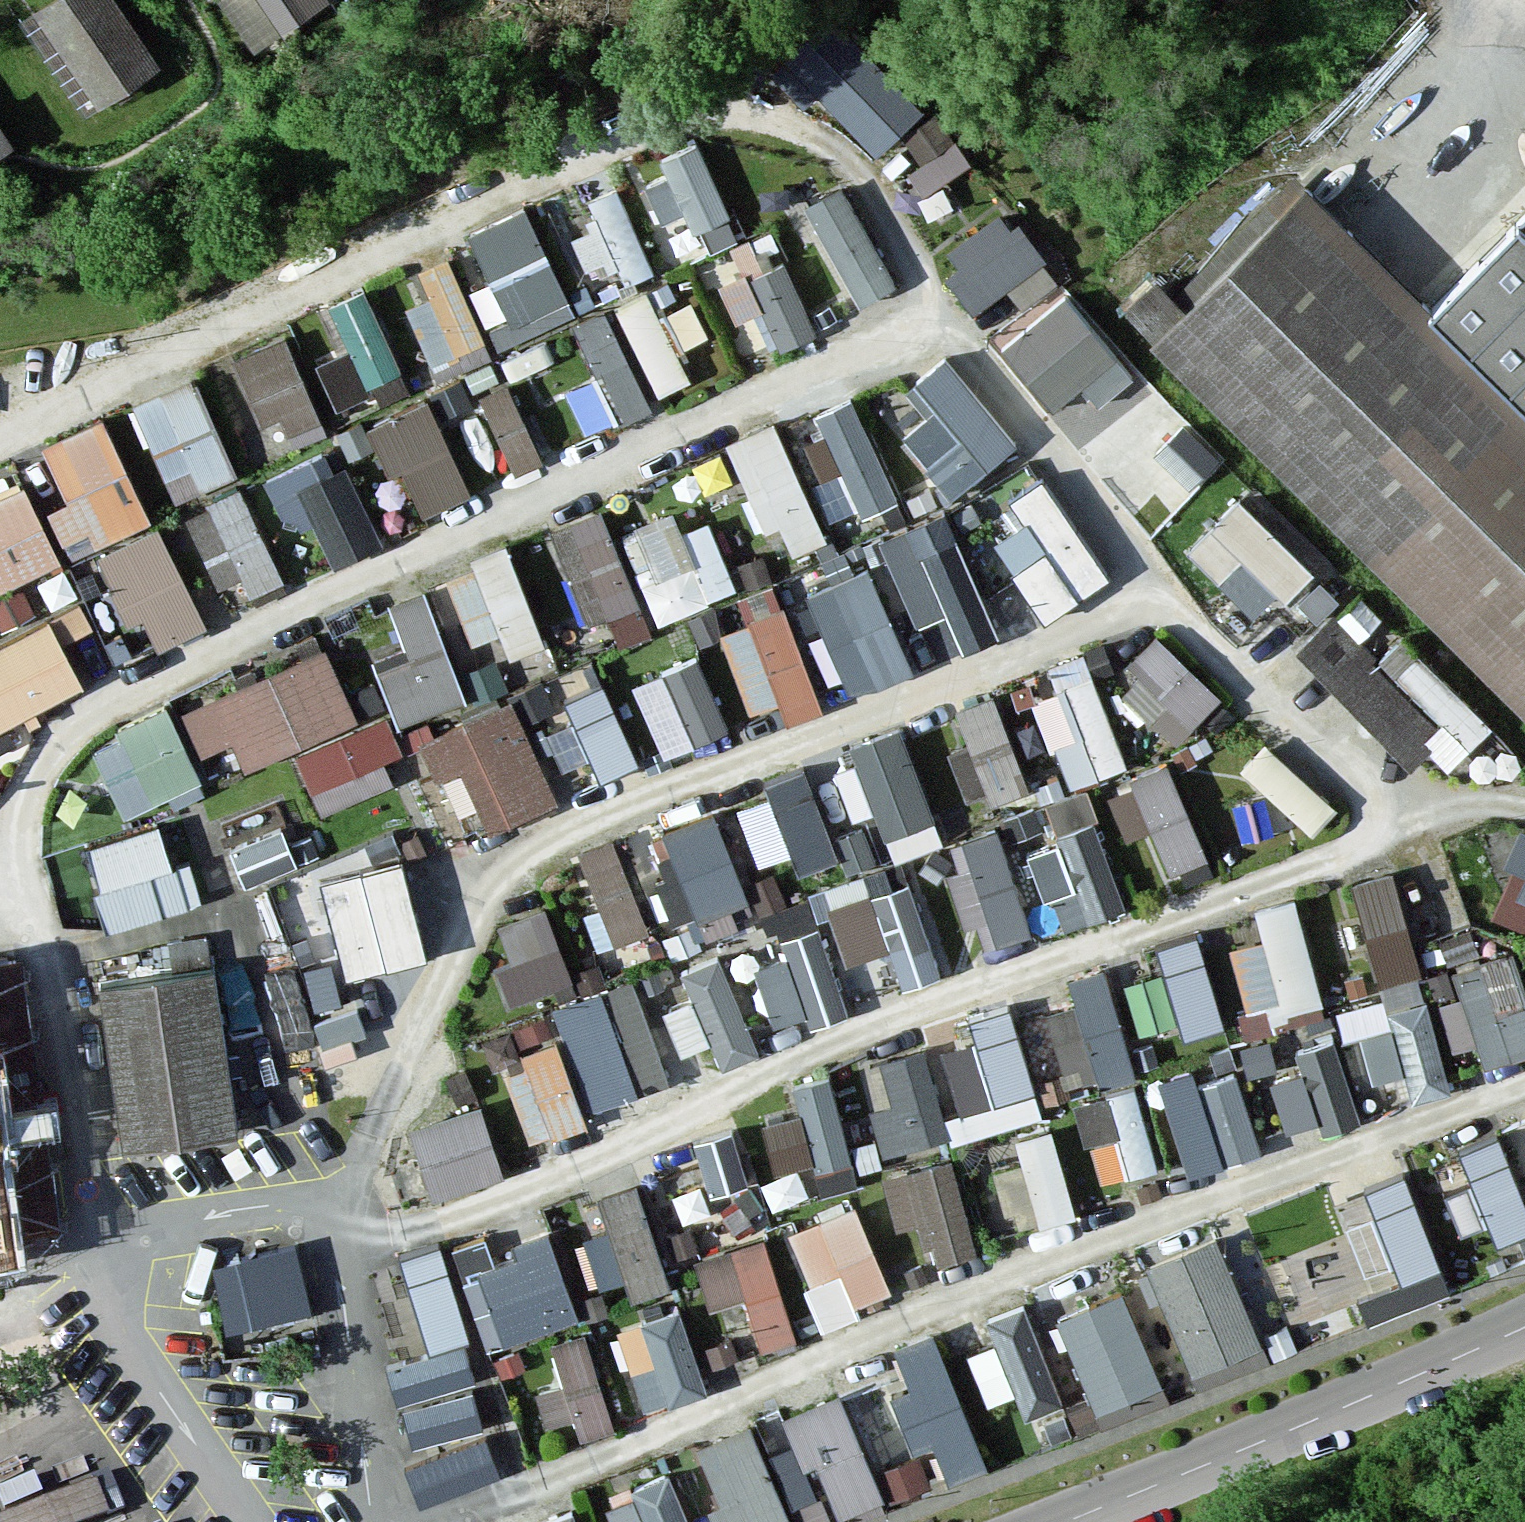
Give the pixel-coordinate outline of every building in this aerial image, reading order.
[(113,0),(59,0),(35,16),(96,112),(159,72),(113,0)] [(283,30),(326,2),(325,0),(263,0),(283,30)] [(833,23),(788,65),(875,157),(920,114),(833,23)] [(11,152),(0,134),(0,159),(11,152)] [(672,168),(645,180),(661,214),(689,201),(708,243),(743,228),(701,134),(663,151),(672,168)] [(847,176),(806,197),(860,297),(900,276),(847,176)] [(575,211),(605,286),(658,264),(628,190),(575,211)] [(1152,353),(1524,722),(1524,216),(1431,311),(1311,193),(1152,353)] [(533,195),(472,223),(521,328),(582,300),(533,195)] [(1013,198),(945,245),(982,299),(1050,252),(1013,198)] [(455,248),(425,260),(437,289),(413,299),(437,358),(491,336),(455,248)] [(775,342),(818,323),(786,251),(726,277),(741,311),(758,304),(775,342)] [(1131,299),(1157,330),(1196,297),(1170,266),(1131,299)] [(373,280),(330,299),(351,343),(324,355),(342,394),(410,362),(373,280)] [(663,389),(697,373),(654,283),(621,298),(663,389)] [(1085,381),(1098,398),(1139,366),(1075,284),(1003,338),(1054,405),(1085,381)] [(681,338),(708,328),(695,294),(668,304),(681,338)] [(568,382),(590,428),(656,397),(611,301),(577,316),(601,366),(568,382)] [(237,348),(262,414),(287,404),(299,436),(332,424),(296,327),(237,348)] [(907,380),(920,397),(896,414),(952,490),(1020,440),(952,347),(907,380)] [(200,369),(139,394),(179,492),(240,467),(200,369)] [(522,463),(552,449),(516,374),(486,389),(522,463)] [(865,507),(904,489),(858,388),(802,414),(828,471),(845,463),(865,507)] [(426,504),(473,489),(441,391),(374,413),(393,472),(413,465),(426,504)] [(44,433),(79,543),(153,519),(118,410),(44,433)] [(786,412),(739,428),(782,548),(828,531),(786,412)] [(1155,447),(1191,483),(1224,450),(1187,414),(1155,447)] [(338,558),(387,536),(342,438),(271,471),(295,523),(317,513),(338,558)] [(1015,490),(1031,514),(1000,534),(1051,612),(1115,570),(1048,468),(1015,490)] [(0,492),(0,584),(67,555),(33,478),(0,492)] [(198,502),(241,596),(291,573),(248,479),(198,502)] [(1262,614),(1325,557),(1254,480),(1192,538),(1262,614)] [(741,586),(712,499),(631,525),(660,613),(741,586)] [(612,605),(625,637),(657,625),(610,501),(556,521),(591,613),(612,605)] [(968,641),(1005,625),(951,502),(883,531),(921,617),(952,604),(968,641)] [(104,543),(129,616),(151,608),(161,638),(206,622),(172,520),(104,543)] [(509,622),(518,647),(551,636),(516,539),(451,562),(477,634),(509,622)] [(853,687),(917,662),(874,557),(811,582),(853,687)] [(434,580),(394,594),(411,643),(382,653),(404,716),(474,692),(434,580)] [(0,639),(0,728),(91,676),(68,636),(96,621),(81,594),(0,639)] [(784,694),(791,714),(827,701),(789,598),(725,622),(755,704),(784,694)] [(1333,616),(1298,648),(1376,730),(1409,699),(1333,616)] [(1123,676),(1180,735),(1228,689),(1171,630),(1123,676)] [(337,642),(187,697),(205,746),(237,734),(247,761),(300,742),(320,795),(414,761),(394,706),(364,717),(337,642)] [(1063,683),(1039,692),(1073,780),(1133,757),(1090,645),(1054,659),(1063,683)] [(670,749),(736,720),(704,647),(637,676),(670,749)] [(571,692),(609,770),(647,752),(609,673),(571,692)] [(958,700),(972,737),(951,745),(971,798),(1033,775),(1000,685),(958,700)] [(425,730),(442,772),(469,761),(496,826),(564,798),(521,691),(425,730)] [(1443,730),(1409,699),(1376,730),(1409,764),(1443,730)] [(129,807),(207,770),(174,701),(96,737),(129,807)] [(837,750),(858,810),(881,802),(898,852),(948,834),(910,724),(837,750)] [(1273,736),(1249,762),(1318,827),(1342,801),(1273,736)] [(1132,832),(1157,822),(1175,865),(1215,849),(1176,755),(1111,782),(1132,832)] [(763,859),(799,848),(805,866),(843,855),(816,766),(742,789),(763,859)] [(1057,821),(1101,815),(1097,787),(1053,793),(1057,821)] [(731,808),(658,822),(676,912),(749,898),(731,808)] [(112,921),(197,897),(173,813),(88,838),(112,921)] [(984,943),(1127,902),(1104,821),(1021,845),(1013,817),(953,835),(984,943)] [(288,818),(234,840),(248,877),(303,855),(288,818)] [(606,941),(656,923),(623,829),(585,842),(606,902),(594,907),(606,941)] [(1524,834),(1508,868),(1524,876),(1524,834)] [(352,971),(436,946),(409,851),(324,875),(352,971)] [(1426,977),(1434,974),(1400,862),(1355,876),(1390,993),(1355,1004),(1375,1071),(1409,1061),(1416,1085),(1455,1074),(1426,977)] [(851,962),(892,949),(902,980),(946,966),(914,866),(829,894),(851,962)] [(1261,899),(1266,932),(1238,937),(1251,1016),(1326,1004),(1307,891),(1261,899)] [(501,958),(511,993),(575,975),(555,900),(507,913),(518,953),(501,958)] [(757,947),(781,1025),(852,1003),(827,925),(757,947)] [(1164,938),(1193,1031),(1234,1018),(1205,925),(1164,938)] [(1461,962),(1490,1059),(1524,1049),(1524,962),(1520,944),(1461,962)] [(730,947),(670,966),(694,1044),(715,1037),(722,1060),(761,1048),(730,947)] [(328,1035),(358,1027),(338,954),(308,962),(328,1035)] [(1112,959),(1076,970),(1084,998),(1052,1007),(1075,1085),(1145,1064),(1112,959)] [(211,971),(99,989),(125,1151),(237,1133),(211,971)] [(559,999),(592,1103),(674,1076),(641,973),(559,999)] [(983,1035),(940,1044),(938,1039),(888,1050),(898,1097),(875,1102),(885,1146),(1045,1111),(1020,1000),(977,1010),(983,1035)] [(493,1030),(535,1140),(595,1117),(553,1007),(493,1030)] [(1346,1030),(1303,1040),(1309,1065),(1279,1072),(1291,1127),(1364,1111),(1346,1030)] [(1202,1060),(1162,1074),(1196,1167),(1269,1141),(1242,1065),(1208,1077),(1202,1060)] [(801,1103),(766,1114),(784,1167),(815,1157),(824,1184),(866,1170),(831,1067),(793,1080),(801,1103)] [(1086,1134),(1124,1128),(1131,1170),(1161,1165),(1148,1082),(1080,1093),(1086,1134)] [(487,1096),(416,1122),(443,1192),(513,1166),(487,1096)] [(1001,1159),(1015,1223),(1079,1209),(1060,1122),(1019,1130),(1024,1155),(1001,1159)] [(700,1131),(712,1187),(752,1178),(740,1123),(700,1131)] [(20,1266),(0,1125),(0,1268),(20,1266)] [(1502,1232),(1524,1226),(1524,1182),(1513,1130),(1468,1140),(1477,1177),(1455,1182),(1465,1224),(1498,1216),(1502,1232)] [(885,1171),(900,1220),(926,1212),(940,1256),(984,1242),(954,1149),(885,1171)] [(1370,1181),(1406,1276),(1368,1290),(1376,1311),(1457,1281),(1413,1165),(1370,1181)] [(644,1176),(606,1189),(639,1291),(678,1278),(644,1176)] [(860,1299),(895,1287),(863,1197),(791,1223),(810,1276),(847,1263),(860,1299)] [(609,1278),(630,1272),(615,1224),(594,1230),(609,1278)] [(769,1227),(699,1253),(717,1302),(747,1291),(767,1345),(806,1331),(769,1227)] [(476,1254),(503,1337),(586,1311),(560,1228),(476,1254)] [(1232,1231),(1156,1254),(1195,1382),(1272,1359),(1232,1231)] [(446,1234),(406,1248),(438,1343),(478,1329),(446,1234)] [(213,1269),(227,1336),(313,1318),(299,1251),(213,1269)] [(846,1270),(811,1280),(821,1313),(856,1303),(846,1270)] [(1132,1280),(1063,1310),(1107,1409),(1175,1379),(1132,1280)] [(974,1314),(997,1394),(1020,1388),(1027,1410),(1066,1399),(1036,1296),(974,1314)] [(686,1300),(619,1321),(646,1404),(712,1383),(686,1300)] [(917,1379),(897,1388),(920,1443),(941,1435),(957,1475),(997,1458),(941,1323),(900,1339),(917,1379)] [(557,1338),(588,1429),(627,1416),(596,1325),(557,1338)] [(397,1356),(405,1394),(465,1381),(457,1343),(397,1356)] [(823,1454),(845,1516),(891,1500),(850,1385),(787,1408),(806,1460),(823,1454)] [(726,1521),(828,1521),(836,1520),(815,1456),(782,1467),(766,1416),(704,1436),(724,1497),(718,1499),(726,1521)] [(505,1422),(406,1453),(419,1496),(519,1465),(505,1422)] [(882,1464),(895,1495),(935,1478),(921,1447),(882,1464)] [(622,1521),(699,1521),(683,1469),(612,1491),(622,1521)]
